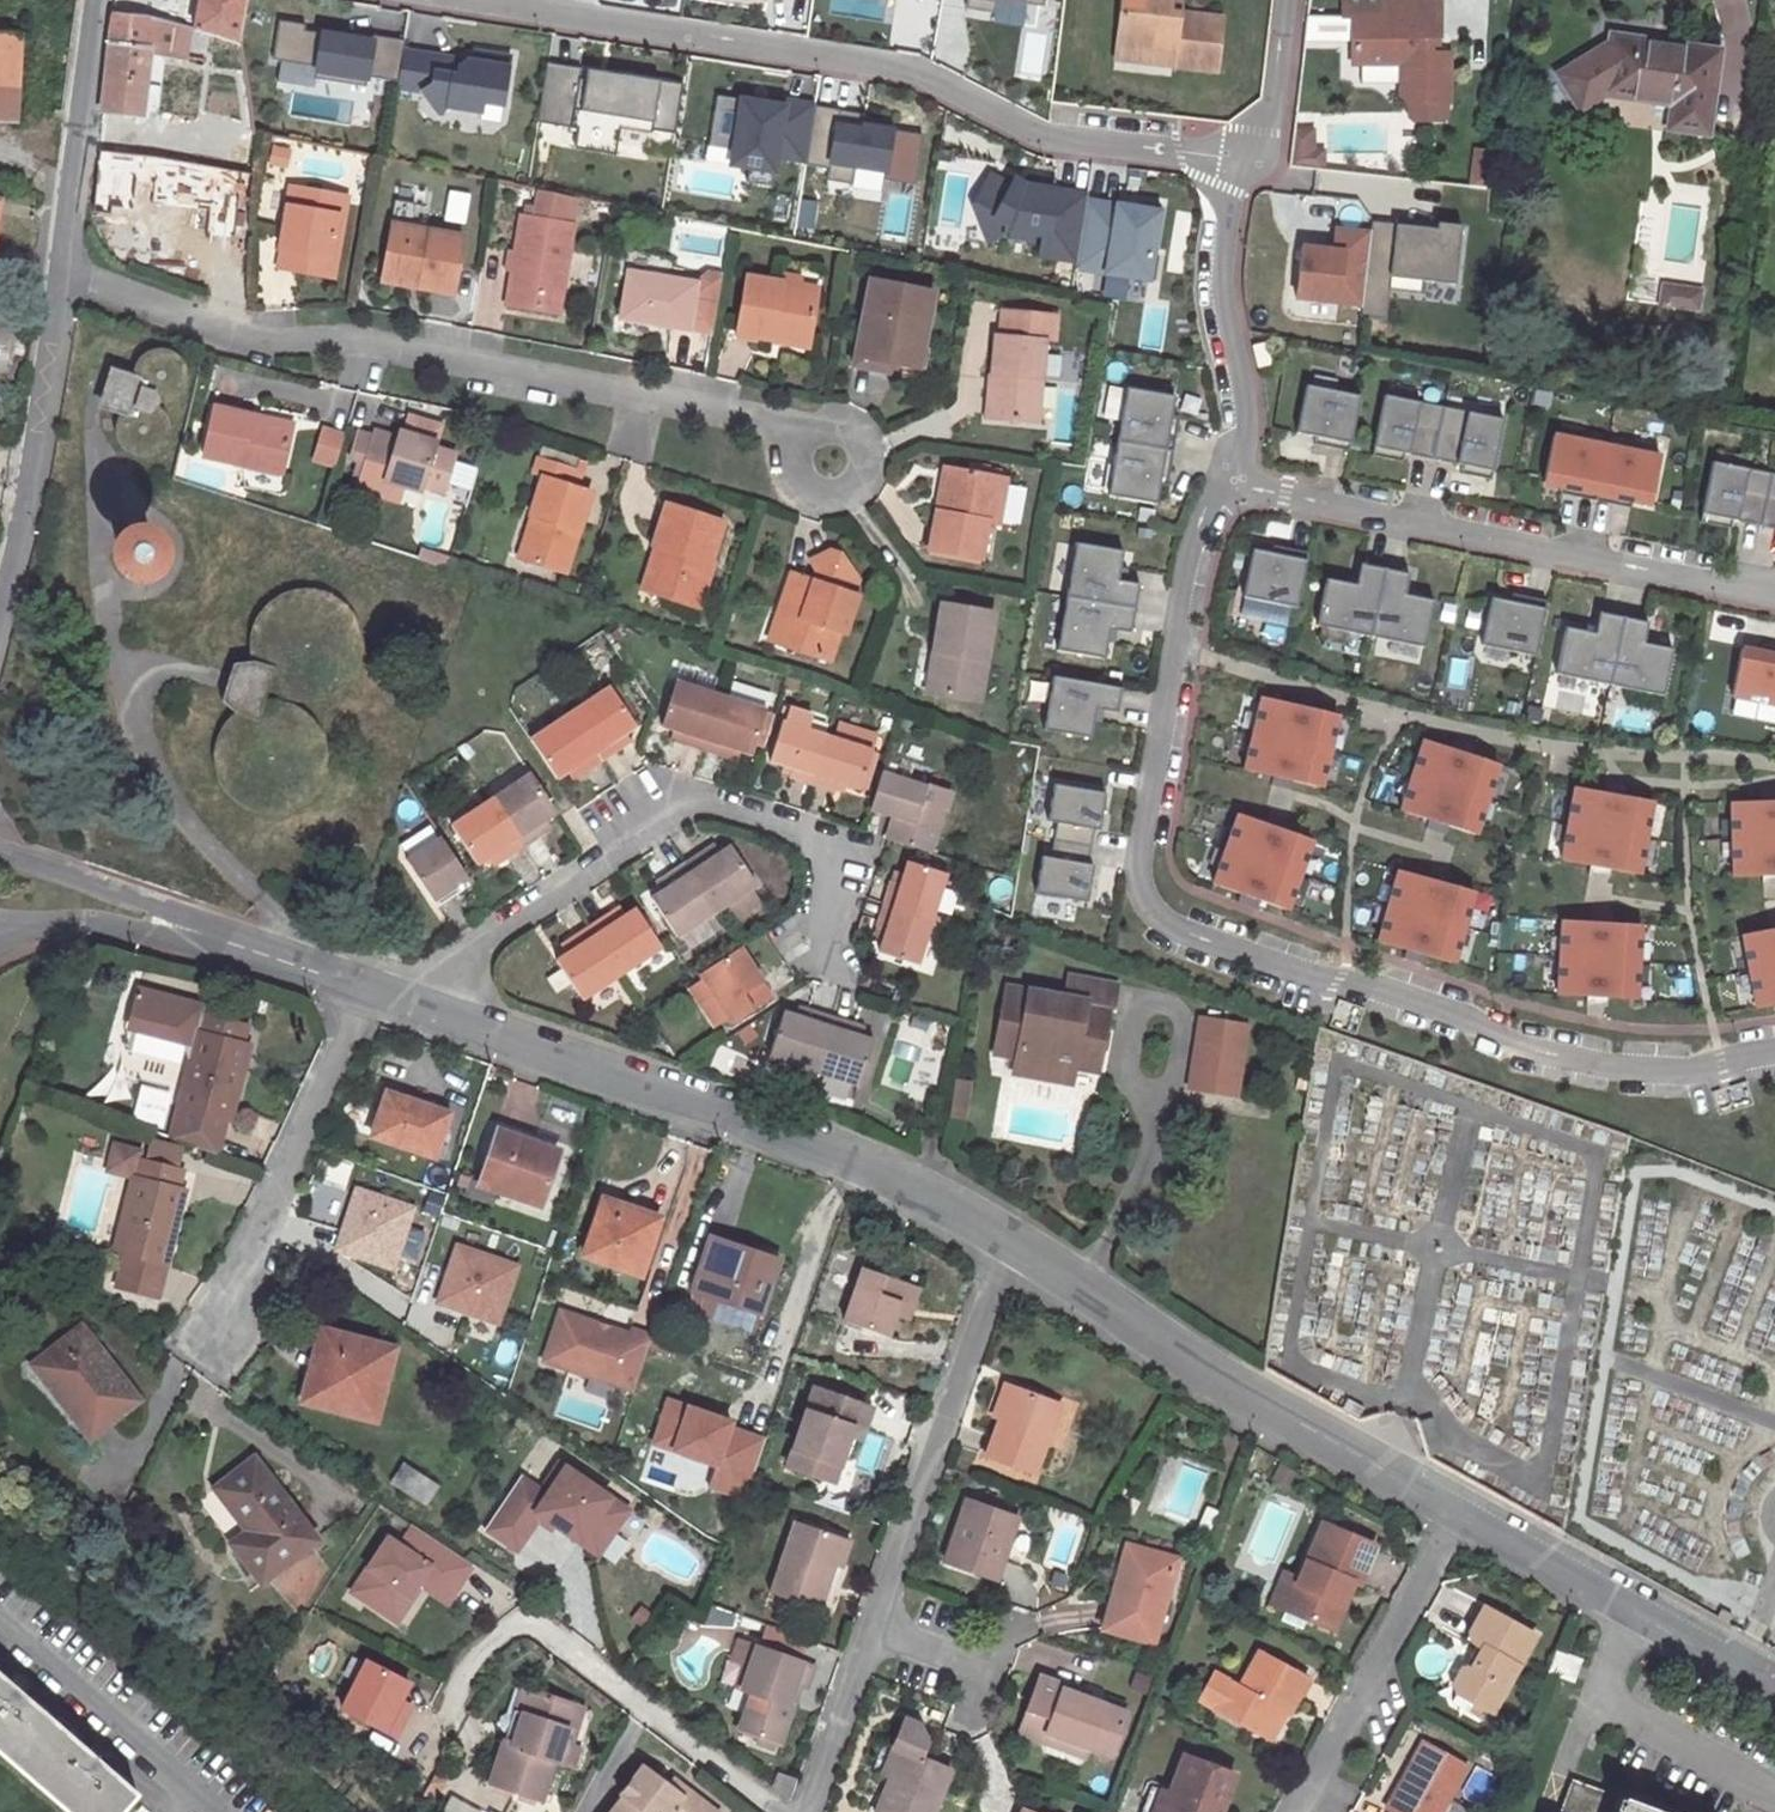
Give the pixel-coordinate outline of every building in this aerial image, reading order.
[(965,9),(993,14),(995,0),(966,0),(965,9)] [(1172,45),(1170,65),(1192,67),(1193,60),(1216,63),(1222,10),(1176,4),(1168,3),(1168,0),(1137,0),(1137,2),(1121,0),(1116,38),(1172,45)] [(1352,62),(1399,63),(1400,102),(1409,102),(1442,102),(1447,102),(1446,55),(1436,55),(1427,55),(1427,39),(1436,39),(1436,0),(1341,0),(1341,17),(1307,17),(1304,40),(1352,40),(1352,62)] [(113,12),(102,109),(142,116),(149,50),(192,56),(196,32),(146,17),(113,12)] [(307,26),(279,22),(273,60),(284,62),(280,82),(312,87),(313,80),(364,87),(365,77),(401,82),(405,54),(407,40),(340,29),(339,35),(307,31),(307,26)] [(13,120),(17,36),(0,35),(0,119),(13,120)] [(1680,49),(1649,44),(1649,40),(1612,35),(1602,94),(1671,104),(1668,127),(1706,133),(1718,50),(1680,44),(1680,49)] [(1172,45),(1116,38),(1114,58),(1170,65),(1172,45)] [(1427,39),(1427,55),(1436,55),(1436,39),(1427,39)] [(473,63),(405,54),(401,82),(400,90),(422,93),(439,114),(447,108),(482,113),(483,103),(503,106),(509,58),(475,53),(473,63)] [(1192,67),(1215,70),(1216,63),(1193,60),(1192,67)] [(580,69),(547,64),(538,122),(578,128),(575,146),(615,152),(620,118),(650,122),(649,131),(675,135),(683,85),(587,70),(585,80),(579,79),(580,69)] [(782,107),(717,97),(709,147),(732,151),(730,165),(748,168),(746,182),(769,186),(774,157),(805,162),(814,105),(783,101),(782,107)] [(1409,118),(1442,117),(1442,102),(1409,102),(1409,118)] [(839,109),(814,105),(805,162),(805,165),(829,169),(827,182),(851,185),(854,166),(885,171),(892,124),(838,116),(839,109)] [(1476,142),(1474,163),(1494,165),(1496,145),(1476,142)] [(121,152),(112,215),(148,220),(157,157),(121,152)] [(1011,186),(990,175),(973,208),(992,235),(1007,225),(1035,229),(1036,223),(1046,224),(1043,244),(1078,250),(1086,201),(1087,195),(1024,185),(1014,180),(1011,186)] [(290,185),(279,248),(300,252),(296,271),(333,278),(337,257),(332,256),(339,214),(344,215),(348,196),(290,185)] [(453,191),(449,220),(469,223),(473,194),(453,191)] [(1135,209),(1086,201),(1078,250),(1075,269),(1152,282),(1156,258),(1151,257),(1159,207),(1136,203),(1135,209)] [(344,215),(339,214),(332,256),(337,257),(344,215)] [(557,315),(572,224),(521,214),(515,250),(511,272),(505,305),(557,315)] [(1370,222),(1369,232),(1361,305),(1359,319),(1384,321),(1387,291),(1419,295),(1421,281),(1451,285),(1458,227),(1435,224),(1434,229),(1370,222)] [(463,236),(392,223),(384,275),(420,281),(419,287),(452,293),(463,236)] [(1361,305),(1369,232),(1332,228),(1330,249),(1299,246),(1293,297),(1361,305)] [(276,267),(296,271),(300,252),(279,248),(276,267)] [(508,249),(504,271),(511,272),(515,250),(508,249)] [(621,317),(687,328),(688,325),(695,282),(630,271),(621,317)] [(696,271),(695,282),(688,325),(710,329),(719,275),(696,271)] [(801,276),(782,272),(780,282),(799,286),(801,276)] [(382,281),(419,287),(420,281),(384,275),(382,281)] [(780,282),(746,276),(736,334),(771,339),(772,331),(808,337),(816,289),(799,286),(780,282)] [(917,368),(931,292),(869,281),(854,355),(893,363),(917,368)] [(1687,286),(1664,282),(1660,302),(1683,306),(1687,286)] [(1683,306),(1697,309),(1701,289),(1687,286),(1683,306)] [(1034,421),(1042,341),(1051,342),(1053,316),(1001,311),(998,338),(994,337),(990,378),(998,378),(995,417),(1034,421)] [(808,337),(772,331),(771,339),(807,345),(808,337)] [(114,374),(105,406),(122,411),(118,417),(116,422),(115,430),(116,434),(120,443),(125,449),(133,454),(141,456),(146,455),(150,455),(158,451),(164,445),(167,441),(170,433),(170,428),(169,420),(167,416),(162,409),(153,403),(153,400),(162,401),(167,400),(171,398),(178,393),(183,386),(186,378),(187,374),(185,365),(181,357),(175,351),(167,347),(158,346),(154,346),(146,349),(142,352),(136,358),(133,366),(132,371),(133,380),(114,374)] [(852,365),(891,373),(893,363),(854,355),(852,365)] [(990,378),(987,416),(995,417),(998,378),(990,378)] [(1360,395),(1306,384),(1296,432),(1316,436),(1314,444),(1348,451),(1360,395)] [(1171,395),(1123,387),(1114,441),(1170,451),(1175,416),(1168,415),(1171,395)] [(1443,408),(1383,395),(1371,456),(1401,462),(1402,453),(1432,459),(1443,408)] [(282,473),(291,430),(250,422),(252,416),(214,407),(202,455),(282,473)] [(1502,420),(1443,408),(1432,459),(1462,464),(1460,473),(1490,479),(1502,420)] [(409,415),(403,433),(409,434),(415,416),(409,415)] [(250,422),(291,430),(292,425),(252,416),(250,422)] [(403,433),(399,431),(397,438),(373,431),(372,436),(360,475),(358,480),(383,488),(385,482),(405,487),(421,492),(422,486),(444,492),(456,454),(435,447),(442,425),(415,416),(409,434),(403,433)] [(341,469),(349,432),(324,426),(316,464),(341,469)] [(365,434),(352,473),(360,475),(372,436),(365,434)] [(1606,445),(1553,434),(1543,482),(1562,486),(1561,493),(1595,500),(1606,445)] [(1170,451),(1114,441),(1105,494),(1153,502),(1156,483),(1164,485),(1170,451)] [(1659,456),(1606,445),(1595,500),(1629,507),(1630,500),(1649,504),(1659,456)] [(543,477),(570,486),(577,460),(541,449),(533,474),(543,477)] [(1770,474),(1711,462),(1699,521),(1729,527),(1731,519),(1760,524),(1770,474)] [(285,494),(289,480),(250,468),(245,482),(285,494)] [(943,468),(935,510),(945,513),(954,470),(943,468)] [(978,559),(986,520),(995,521),(1003,479),(954,470),(945,513),(935,510),(927,550),(978,559)] [(1770,474),(1760,524),(1774,527),(1774,475),(1770,474)] [(563,572),(589,492),(570,486),(543,477),(530,515),(536,517),(522,559),(563,572)] [(405,487),(385,482),(383,488),(402,494),(405,487)] [(662,547),(647,591),(695,607),(710,559),(708,559),(720,521),(665,503),(651,543),(662,547)] [(123,563),(127,567),(129,569),(134,571),(143,571),(150,567),(153,562),(155,557),(155,552),(153,546),(148,540),(140,537),(135,538),(129,539),(123,545),(121,550),(121,558),(123,563)] [(1121,549),(1072,542),(1064,594),(1133,605),(1137,582),(1116,579),(1121,549)] [(647,591),(662,547),(651,543),(637,588),(647,591)] [(1297,607),(1308,552),(1290,548),(1288,556),(1253,548),(1243,596),(1297,607)] [(791,573),(779,609),(788,613),(778,643),(827,659),(837,631),(842,632),(855,595),(849,593),(854,579),(838,556),(827,551),(808,560),(817,577),(812,580),(791,573)] [(1370,636),(1384,567),(1359,563),(1355,584),(1326,578),(1316,625),(1370,636)] [(1409,572),(1384,567),(1370,636),(1423,647),(1433,600),(1404,594),(1409,572)] [(293,699),(302,700),(311,700),(320,698),(329,695),(336,691),(344,685),(350,678),(354,671),(358,663),(360,654),(361,645),(360,636),(358,627),(355,619),(350,611),(344,605),(337,599),(329,594),(321,591),(312,589),(303,589),(294,590),(286,592),(278,596),(270,601),(264,607),(258,614),(254,622),(251,631),(250,640),(249,649),(252,662),(233,664),(222,701),(235,714),(229,720),(224,727),(219,735),(216,744),(215,752),(215,761),(216,770),(219,779),(223,786),(228,793),(235,800),(242,805),(250,809),(258,811),(267,812),(276,812),(285,810),(293,807),(301,803),(308,798),(313,791),(318,783),(322,775),(324,767),(325,758),(324,749),(322,740),(319,732),(314,725),(308,718),(301,712),(294,708),(286,705),(277,703),(264,703),(270,687),(277,693),(285,697),(293,699)] [(1133,605),(1064,594),(1054,650),(1102,658),(1107,629),(1129,633),(1133,605)] [(1546,600),(1528,596),(1526,604),(1491,597),(1481,644),(1535,655),(1546,600)] [(977,700),(992,612),(939,603),(931,650),(938,651),(931,693),(977,700)] [(779,609),(769,640),(778,643),(788,613),(779,609)] [(1608,684),(1622,616),(1598,611),(1594,632),(1564,626),(1555,673),(1608,684)] [(1647,621),(1622,616),(1608,684),(1662,695),(1672,648),(1643,642),(1647,621)] [(1741,647),(1731,695),(1774,704),(1774,654),(1741,647)] [(931,650),(923,691),(931,693),(938,651),(931,650)] [(1121,688),(1051,676),(1042,731),(1089,738),(1094,709),(1117,712),(1121,688)] [(674,680),(661,723),(673,727),(682,730),(679,739),(703,747),(719,695),(674,680)] [(569,713),(599,759),(619,745),(615,738),(624,732),(635,725),(610,686),(569,713)] [(730,746),(738,748),(752,753),(765,710),(719,695),(703,747),(727,754),(730,746)] [(1334,714),(1260,696),(1243,769),(1317,787),(1334,714)] [(599,759),(569,713),(529,739),(546,764),(555,778),(565,771),(574,765),(578,772),(599,759)] [(826,735),(781,720),(769,758),(784,763),(791,765),(788,774),(811,782),(826,735)] [(679,739),(682,730),(673,727),(670,736),(679,739)] [(619,745),(629,739),(624,732),(615,738),(619,745)] [(873,750),(826,735),(811,782),(833,789),(836,779),(860,787),(873,750)] [(1494,762),(1422,739),(1398,810),(1471,834),(1494,762)] [(736,757),(738,748),(730,746),(727,754),(736,757)] [(788,774),(791,765),(784,763),(781,772),(788,774)] [(546,764),(530,774),(540,789),(555,778),(546,764)] [(569,778),(578,772),(574,765),(565,771),(569,778)] [(930,852),(948,792),(880,771),(868,807),(891,815),(883,838),(930,852)] [(530,774),(489,800),(518,845),(540,832),(536,824),(543,819),(555,812),(540,789),(530,774)] [(1110,788),(1050,778),(1040,838),(1090,846),(1095,817),(1105,819),(1110,788)] [(1647,800),(1573,786),(1559,860),(1634,873),(1647,800)] [(518,845),(489,800),(450,826),(474,864),(485,856),(494,851),(498,858),(518,845)] [(1728,801),(1731,876),(1774,875),(1774,800),(1728,801)] [(1311,839),(1239,814),(1214,884),(1285,910),(1311,839)] [(540,832),(548,827),(543,819),(536,824),(540,832)] [(467,879),(440,838),(405,860),(431,902),(451,889),(467,879)] [(1090,846),(1040,838),(1030,897),(1090,907),(1095,877),(1085,875),(1090,846)] [(711,860),(720,854),(714,845),(706,851),(711,860)] [(723,907),(751,889),(756,886),(747,871),(733,850),(731,846),(720,854),(711,860),(706,851),(683,866),(714,913),(723,907)] [(753,867),(739,846),(733,850),(747,871),(753,867)] [(494,851),(485,856),(490,863),(498,858),(494,851)] [(891,880),(884,904),(930,918),(944,874),(906,861),(899,883),(891,880)] [(643,905),(668,943),(714,913),(683,866),(666,878),(671,886),(662,892),(643,905)] [(1472,890),(1399,870),(1378,942),(1451,963),(1472,890)] [(662,892),(671,886),(666,878),(656,884),(662,892)] [(437,911),(457,898),(451,889),(431,902),(437,911)] [(751,889),(723,907),(731,920),(760,902),(751,889)] [(930,918),(884,904),(876,926),(885,929),(877,951),(915,964),(930,918)] [(590,928),(621,974),(668,943),(643,905),(625,917),(616,922),(611,914),(590,928)] [(619,909),(611,914),(616,922),(625,917),(619,909)] [(1636,924),(1560,920),(1556,994),(1632,998),(1636,924)] [(1742,934),(1756,1007),(1774,1004),(1774,927),(1742,934)] [(580,1000),(621,974),(590,928),(570,942),(575,950),(556,962),(580,1000)] [(702,978),(726,1016),(730,1022),(770,995),(736,947),(698,972),(702,978)] [(1096,1071),(1107,1005),(1112,1006),(1116,983),(1069,974),(1065,996),(1007,986),(994,1052),(1017,1056),(1016,1061),(1021,1062),(1068,1071),(1072,1072),(1073,1066),(1096,1071)] [(726,1016),(702,978),(689,987),(713,1025),(726,1016)] [(194,1050),(180,1105),(230,1119),(243,1072),(236,1069),(247,1026),(203,1015),(205,1007),(138,991),(134,1009),(139,1010),(151,1025),(179,1032),(194,1050)] [(794,1015),(805,1019),(808,1009),(797,1005),(794,1015)] [(130,1020),(151,1025),(139,1010),(134,1009),(130,1020)] [(814,1070),(831,1016),(808,1009),(805,1019),(794,1015),(782,1011),(767,1055),(814,1070)] [(814,1070),(858,1085),(872,1040),(860,1036),(849,1033),(852,1023),(831,1016),(814,1070)] [(1233,1051),(1237,1023),(1200,1017),(1196,1044),(1233,1051)] [(849,1033),(860,1036),(863,1027),(852,1023),(849,1033)] [(1196,1044),(1190,1088),(1227,1093),(1233,1051),(1196,1044)] [(1068,1071),(1021,1062),(1019,1073),(1066,1082),(1068,1071)] [(960,1115),(965,1080),(952,1078),(948,1106),(947,1113),(960,1115)] [(446,1113),(385,1092),(370,1135),(432,1156),(446,1113)] [(495,1129),(478,1176),(498,1183),(496,1189),(539,1205),(556,1154),(516,1141),(518,1136),(495,1129)] [(106,1172),(133,1179),(138,1161),(140,1153),(113,1146),(106,1172)] [(133,1179),(115,1251),(167,1264),(179,1217),(170,1214),(181,1171),(138,1161),(133,1179)] [(421,1207),(356,1187),(334,1254),(399,1274),(421,1207)] [(582,1254),(639,1273),(657,1216),(616,1204),(614,1211),(598,1206),(582,1254)] [(753,1312),(757,1314),(776,1258),(757,1252),(754,1259),(706,1243),(690,1291),(702,1295),(753,1312)] [(525,1265),(456,1244),(437,1308),(505,1329),(525,1265)] [(860,1265),(841,1320),(887,1335),(893,1314),(898,1300),(912,1305),(918,1285),(860,1265)] [(696,1311),(748,1327),(753,1312),(702,1295),(696,1311)] [(907,1319),(912,1305),(898,1300),(893,1314),(907,1319)] [(629,1334),(559,1310),(541,1361),(632,1392),(652,1335),(631,1328),(629,1334)] [(82,1326),(31,1364),(89,1437),(138,1399),(82,1326)] [(391,1348),(319,1329),(312,1355),(327,1359),(314,1403),(372,1418),(391,1348)] [(314,1403),(327,1359),(312,1355),(301,1399),(314,1403)] [(1032,1475),(1057,1403),(1010,1386),(984,1456),(1032,1475)] [(847,1435),(858,1402),(813,1387),(787,1465),(831,1481),(847,1435)] [(738,1423),(666,1398),(651,1442),(723,1466),(717,1485),(744,1494),(763,1438),(736,1429),(738,1423)] [(858,1402),(847,1435),(858,1439),(869,1406),(858,1402)] [(314,1539),(253,1459),(217,1488),(248,1531),(232,1543),(261,1581),(314,1539)] [(438,1487),(403,1463),(391,1481),(426,1505),(438,1487)] [(624,1510),(563,1468),(545,1495),(518,1476),(482,1529),(515,1551),(539,1515),(595,1553),(624,1510)] [(995,1579),(1016,1518),(965,1499),(943,1560),(995,1579)] [(842,1538),(794,1521),(769,1590),(818,1607),(833,1564),(842,1538)] [(1320,1523),(1297,1583),(1292,1581),(1282,1604),(1280,1610),(1331,1631),(1342,1603),(1339,1601),(1348,1579),(1356,1583),(1371,1545),(1320,1523)] [(409,1597),(417,1585),(424,1576),(453,1595),(471,1567),(412,1528),(399,1548),(387,1541),(355,1589),(370,1599),(366,1604),(397,1624),(412,1599),(409,1597)] [(841,1567),(850,1541),(842,1538),(833,1564),(841,1567)] [(1123,1588),(1134,1548),(1125,1545),(1113,1585),(1123,1588)] [(1152,1642),(1174,1559),(1134,1548),(1123,1588),(1113,1585),(1101,1627),(1152,1642)] [(453,1595),(424,1576),(417,1585),(447,1605),(453,1595)] [(1282,1604),(1292,1581),(1281,1577),(1272,1600),(1282,1604)] [(352,1595),(366,1604),(370,1599),(355,1589),(352,1595)] [(707,1604),(699,1627),(730,1625),(734,1614),(707,1604)] [(1531,1634),(1482,1607),(1464,1639),(1474,1644),(1480,1648),(1469,1669),(1461,1669),(1453,1684),(1457,1694),(1486,1710),(1490,1712),(1531,1634)] [(806,1638),(764,1624),(757,1645),(799,1659),(806,1638)] [(748,1663),(755,1644),(738,1639),(732,1657),(748,1663)] [(748,1663),(740,1687),(750,1690),(736,1729),(780,1744),(793,1706),(787,1704),(795,1681),(801,1683),(807,1685),(814,1665),(799,1659),(757,1645),(755,1644),(748,1663)] [(1469,1669),(1480,1648),(1474,1644),(1461,1669),(1469,1669)] [(1258,1649),(1239,1685),(1227,1678),(1213,1670),(1197,1698),(1261,1734),(1275,1708),(1282,1711),(1286,1713),(1306,1677),(1258,1649)] [(1549,1671),(1572,1679),(1579,1659),(1556,1651),(1549,1671)] [(367,1662),(343,1710),(396,1737),(405,1719),(394,1714),(400,1701),(409,1684),(367,1662)] [(31,1687),(17,1674),(9,1684),(23,1696),(24,1697),(31,1687)] [(1103,1705),(1075,1695),(1078,1689),(1038,1675),(1017,1732),(1040,1741),(1044,1730),(1085,1746),(1110,1755),(1125,1714),(1122,1713),(1103,1705)] [(69,1811),(121,1811),(136,1795),(103,1766),(89,1753),(24,1697),(23,1696),(9,1684),(0,1676),(0,1752),(69,1811)] [(793,1706),(801,1683),(795,1681),(787,1704),(793,1706)] [(506,1734),(490,1783),(542,1800),(553,1761),(556,1762),(575,1704),(522,1687),(522,1688),(516,1686),(507,1713),(501,1716),(498,1723),(501,1729),(506,1734)] [(1452,1702),(1482,1719),(1486,1710),(1457,1694),(1452,1702)] [(1103,1705),(1122,1713),(1125,1705),(1105,1698),(1103,1705)] [(394,1714),(405,1719),(411,1707),(400,1701),(394,1714)] [(566,1764),(584,1706),(575,1704),(556,1762),(566,1764)] [(1267,1738),(1282,1711),(1275,1708),(1261,1734),(1267,1738)] [(949,1767),(920,1755),(926,1742),(917,1722),(903,1717),(892,1744),(900,1747),(889,1775),(874,1811),(930,1811),(949,1767)] [(1085,1746),(1044,1730),(1040,1741),(1081,1757),(1085,1746)] [(1465,1765),(1421,1740),(1386,1805),(1393,1809),(1391,1811),(1438,1811),(1465,1765)] [(111,1757),(96,1744),(89,1753),(103,1766),(111,1757)] [(892,1744),(881,1772),(889,1775),(900,1747),(892,1744)] [(1234,1774),(1183,1755),(1169,1793),(1150,1785),(1140,1811),(1219,1811),(1234,1774)] [(643,1764),(619,1794),(622,1797),(610,1811),(717,1811),(687,1789),(683,1795),(668,1784),(643,1764)] [(438,1772),(425,1798),(438,1796),(445,1785),(438,1772)] [(687,1789),(673,1778),(668,1784),(683,1795),(687,1789)] [(1566,1780),(1554,1811),(1655,1811),(1566,1780)]
